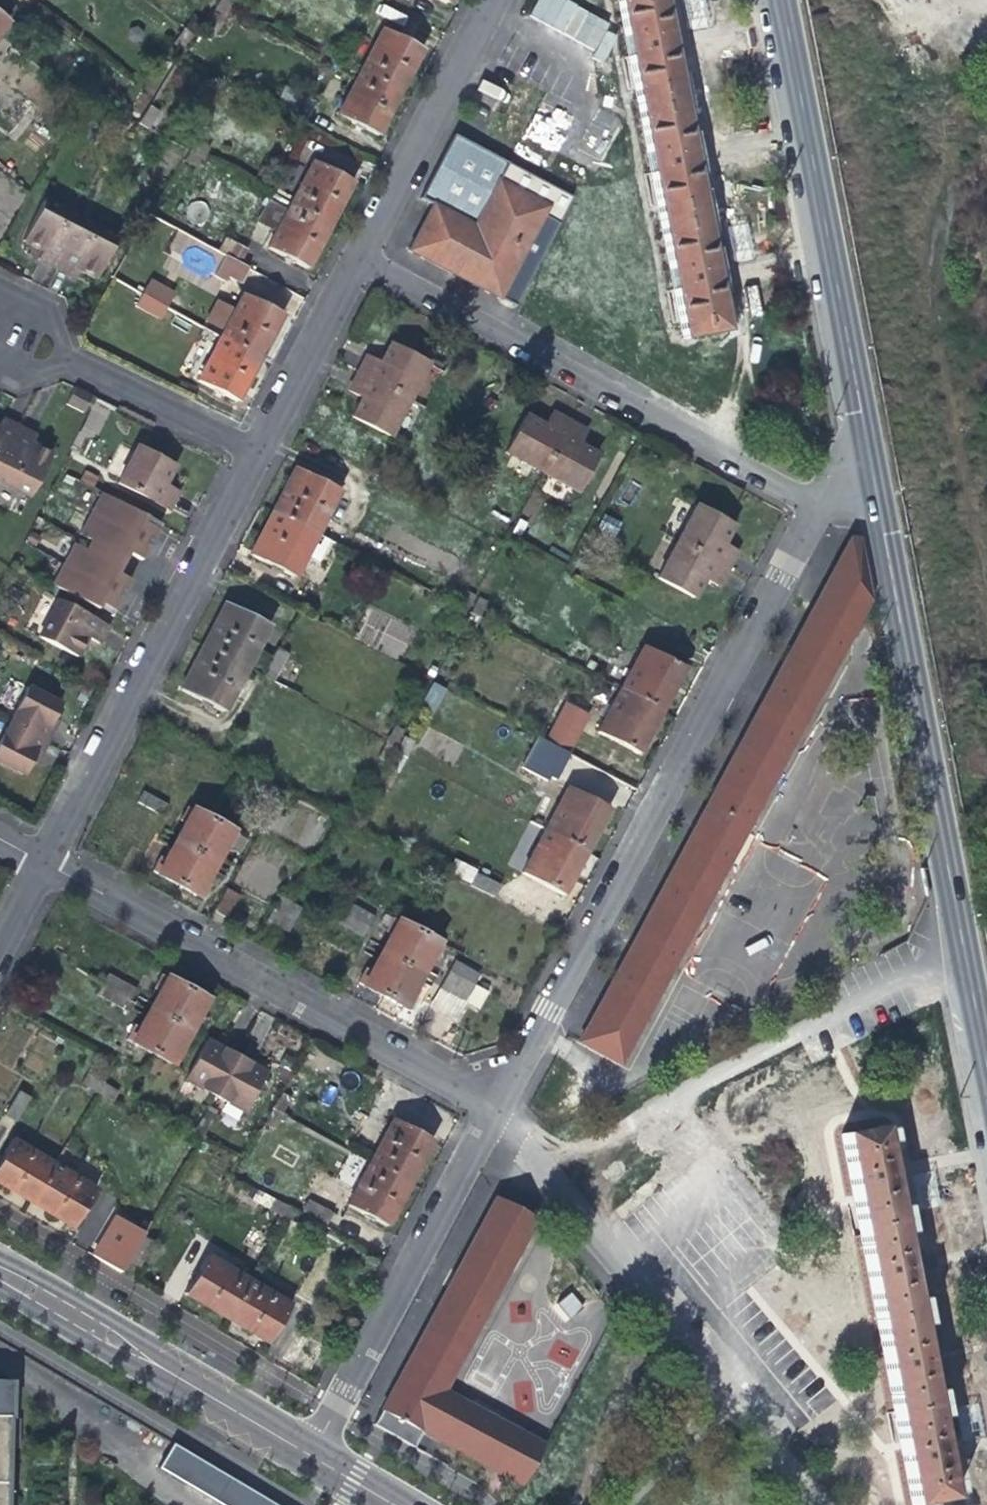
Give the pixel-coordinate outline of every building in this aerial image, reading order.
[(224,10),(230,2),(227,0),(219,0),(211,12),(220,17),(224,10)] [(527,18),(605,59),(621,30),(565,0),(537,0),(527,18)] [(662,0),(619,0),(639,107),(681,99),(666,19),(662,0)] [(238,7),(230,2),(224,10),(232,15),(238,7)] [(194,13),(185,28),(192,34),(202,19),(194,13)] [(183,48),(192,34),(185,28),(178,40),(183,48)] [(382,28),(359,72),(398,92),(412,65),(421,48),(382,28)] [(385,117),(398,92),(359,72),(337,115),(376,134),(385,117)] [(475,91),(494,105),(504,92),(485,78),(475,91)] [(691,152),(681,99),(639,107),(662,224),(703,217),(691,152)] [(57,107),(50,117),(64,126),(70,117),(57,107)] [(56,136),(64,126),(50,117),(43,127),(56,136)] [(419,198),(434,206),(475,229),(509,165),(501,161),(475,147),(463,141),(455,137),(452,135),(438,162),(419,198)] [(195,141),(190,150),(204,157),(208,148),(195,141)] [(198,167),(204,157),(190,150),(184,160),(198,167)] [(312,160),(289,203),(328,224),(341,200),(352,180),(312,160)] [(499,301),(502,297),(543,219),(559,227),(574,199),(509,165),(475,229),(434,206),(432,209),(409,253),(426,262),(499,301)] [(73,215),(43,202),(42,204),(24,244),(33,249),(41,253),(38,262),(56,271),(72,278),(77,269),(85,273),(97,279),(101,271),(117,234),(79,218),(73,215)] [(317,246),(328,224),(289,203),(266,248),(306,268),(317,246)] [(275,227),(283,211),(269,204),(261,221),(275,227)] [(713,270),(703,217),(662,224),(684,341),(726,334),(713,270)] [(548,246),(559,227),(543,219),(502,297),(517,305),(548,246)] [(248,268),(251,270),(258,256),(235,244),(228,257),(248,268)] [(228,257),(225,255),(213,276),(224,282),(227,277),(239,284),(248,268),(228,257)] [(146,286),(142,293),(154,300),(157,301),(161,293),(146,286)] [(152,310),(157,301),(154,300),(142,293),(137,303),(152,310)] [(243,294),(221,336),(259,356),(275,326),(282,313),(243,294)] [(247,379),(259,356),(221,336),(198,380),(236,400),(247,379)] [(377,364),(363,357),(356,371),(354,375),(345,391),(359,399),(355,406),(350,416),(388,436),(406,402),(407,398),(425,364),(388,344),(377,364)] [(65,405),(83,415),(92,397),(74,389),(65,405)] [(537,422),(526,416),(507,451),(504,454),(525,465),(541,474),(577,493),(582,483),(597,455),(589,451),(579,445),(586,430),(569,422),(552,413),(545,427),(537,422)] [(30,497),(46,465),(51,454),(43,450),(32,445),(36,436),(19,427),(2,419),(0,423),(0,482),(30,497)] [(117,484),(168,512),(177,494),(163,487),(173,467),(136,447),(117,484)] [(284,494),(273,515),(315,536),(339,492),(296,471),(284,494)] [(101,495),(79,536),(124,561),(127,555),(140,563),(147,550),(157,533),(144,525),(147,520),(101,495)] [(733,523),(696,505),(680,535),(676,542),(657,577),(694,597),(699,586),(704,577),(718,585),(728,568),(732,562),(738,551),(722,543),(728,533),(733,523)] [(292,580),(315,536),(273,515),(261,537),(250,559),(292,580)] [(147,520),(144,525),(157,533),(160,527),(147,520)] [(829,576),(810,612),(851,633),(869,600),(857,539),(849,540),(829,576)] [(74,545),(51,586),(96,611),(99,606),(112,613),(118,602),(129,583),(116,576),(119,570),(74,545)] [(467,592),(458,609),(466,613),(476,596),(467,592)] [(24,633),(39,641),(59,604),(44,597),(24,633)] [(480,599),(470,616),(480,620),(488,603),(480,599)] [(71,610),(59,604),(39,641),(48,645),(76,660),(81,650),(85,641),(97,647),(106,629),(71,610)] [(96,611),(109,619),(112,613),(99,606),(96,611)] [(214,628),(203,650),(245,672),(268,628),(225,606),(214,628)] [(459,627),(466,613),(458,609),(451,623),(459,627)] [(603,998),(644,1020),(851,633),(810,612),(603,998)] [(471,634),(480,620),(470,616),(463,630),(471,634)] [(642,646),(619,691),(660,712),(673,687),(683,667),(642,646)] [(273,649),(258,678),(270,684),(285,655),(273,649)] [(223,715),(232,697),(245,672),(203,650),(189,675),(180,693),(223,715)] [(244,704),(258,678),(245,672),(232,697),(244,704)] [(436,708),(446,689),(433,682),(423,701),(436,708)] [(30,762),(35,753),(42,756),(56,730),(49,727),(53,718),(60,705),(28,688),(0,742),(0,764),(23,776),(27,768),(30,762)] [(647,736),(660,712),(619,691),(597,732),(637,753),(647,736)] [(60,721),(53,718),(49,727),(56,730),(60,721)] [(566,749),(576,729),(556,720),(546,739),(566,749)] [(391,726),(383,741),(392,746),(401,730),(391,726)] [(404,739),(395,754),(405,759),(413,745),(404,739)] [(383,762),(392,746),(383,741),(374,757),(383,762)] [(543,741),(537,752),(558,763),(564,752),(543,741)] [(558,763),(537,752),(530,765),(551,777),(558,763)] [(37,765),(42,756),(35,753),(30,762),(37,765)] [(397,775),(405,759),(395,754),(387,769),(397,775)] [(568,786),(545,831),(585,853),(597,830),(609,809),(568,786)] [(165,808),(142,795),(130,816),(154,829),(165,808)] [(153,872),(178,885),(213,821),(187,807),(180,820),(186,824),(169,854),(165,862),(159,859),(153,872)] [(237,834),(213,821),(178,885),(202,899),(209,886),(204,884),(207,878),(226,845),(230,847),(237,834)] [(571,880),(585,853),(545,831),(534,851),(523,872),(522,874),(563,895),(571,880)] [(508,864),(523,872),(534,851),(519,843),(508,864)] [(494,899),(500,887),(477,875),(471,886),(494,899)] [(216,911),(228,917),(239,895),(228,890),(216,911)] [(262,929),(271,934),(288,903),(280,898),(262,929)] [(364,934),(374,915),(351,901),(340,922),(364,934)] [(300,909),(288,903),(271,934),(283,940),(300,909)] [(358,983),(384,997),(419,932),(394,918),(386,931),(392,933),(375,964),(370,973),(365,970),(358,983)] [(444,946),(419,932),(384,997),(408,1010),(415,997),(410,995),(416,986),(432,955),(437,958),(444,946)] [(470,995),(479,976),(456,964),(446,982),(470,995)] [(152,999),(146,1009),(169,1021),(187,989),(160,974),(153,986),(158,989),(152,999)] [(108,976),(102,987),(127,999),(133,989),(108,976)] [(123,1008),(127,999),(102,987),(98,995),(123,1008)] [(188,990),(187,989),(169,1021),(151,1054),(153,1055),(176,1067),(183,1054),(178,1052),(195,1020),(204,1025),(208,1017),(204,1015),(207,1009),(211,1002),(188,990)] [(445,1016),(455,1022),(467,1000),(457,995),(445,1016)] [(622,1063),(644,1020),(603,998),(594,1015),(580,1041),(622,1063)] [(125,1039),(151,1054),(169,1021),(146,1009),(136,1029),(132,1026),(125,1039)] [(185,1080),(242,1111),(263,1071),(253,1066),(225,1051),(206,1041),(185,1080)] [(82,1082),(96,1091),(101,1083),(87,1074),(82,1082)] [(117,1092),(101,1083),(96,1091),(112,1100),(117,1092)] [(4,1114),(17,1121),(30,1098),(17,1091),(4,1114)] [(283,1094),(275,1110),(283,1115),(292,1099),(283,1094)] [(275,1130),(283,1115),(275,1110),(267,1125),(275,1130)] [(394,1120),(371,1163),(410,1184),(421,1163),(434,1141),(394,1120)] [(843,1135),(861,1228),(899,1220),(890,1172),(881,1128),(843,1135)] [(31,1202),(53,1164),(12,1140),(0,1159),(0,1183),(7,1187),(31,1202)] [(397,1207),(410,1184),(371,1163),(348,1206),(387,1227),(397,1207)] [(96,1189),(53,1164),(31,1202),(58,1218),(73,1227),(96,1189)] [(537,1220),(496,1197),(479,1229),(441,1300),(373,1425),(414,1450),(423,1433),(430,1437),(490,1468),(522,1485),(543,1445),(511,1428),(445,1392),(537,1220)] [(270,1210),(285,1218),(290,1211),(275,1202),(270,1210)] [(326,1225),(332,1216),(311,1204),(305,1213),(326,1225)] [(305,1219),(290,1211),(285,1218),(301,1227),(305,1219)] [(861,1228),(878,1321),(916,1313),(907,1263),(899,1220),(861,1228)] [(115,1253),(127,1261),(141,1237),(129,1229),(115,1253)] [(154,1244),(141,1237),(127,1261),(140,1269),(154,1244)] [(204,1305),(225,1318),(248,1280),(206,1255),(183,1293),(204,1305)] [(290,1305),(248,1280),(225,1318),(249,1332),(267,1343),(290,1305)] [(570,1291),(558,1303),(571,1318),(584,1306),(570,1291)] [(924,1357),(916,1313),(878,1321),(894,1413),(933,1405),(924,1357)] [(9,1419),(12,1419),(12,1383),(0,1382),(0,1504),(6,1504),(9,1419)] [(933,1405),(894,1413),(911,1504),(918,1504),(950,1499),(941,1450),(933,1405)] [(172,1444),(157,1468),(218,1504),(274,1504),(172,1444)]
